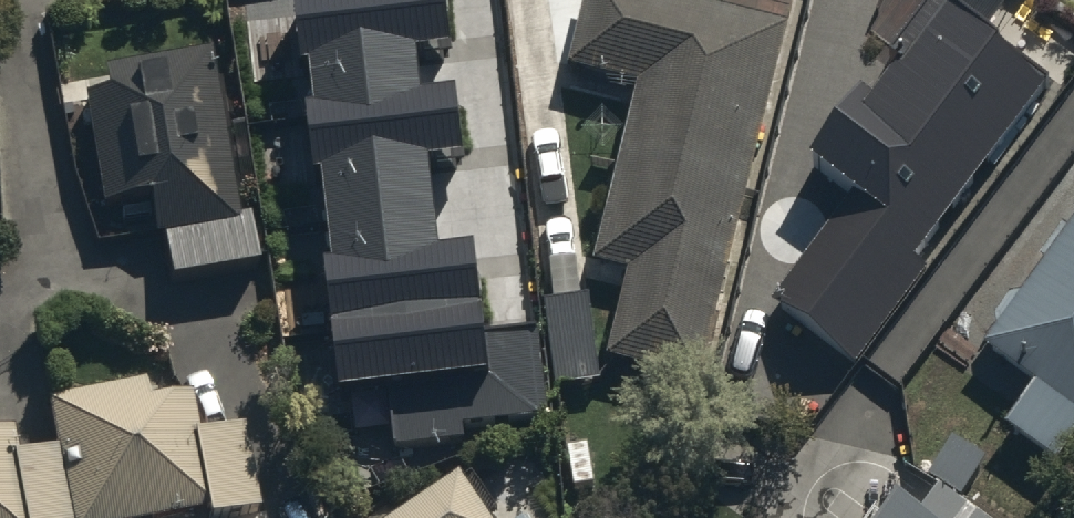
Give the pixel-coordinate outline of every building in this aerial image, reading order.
[(302,56),(309,55),(315,97),(306,98),(314,163),(322,162),(334,255),(326,256),(342,382),(387,376),(396,445),(470,436),(469,421),(550,411),(539,321),(487,327),(475,232),(441,236),(431,158),(467,153),(458,80),(422,84),(417,49),(455,44),(450,0),(295,0),(302,56)] [(573,84),(640,101),(596,277),(631,285),(609,373),(703,396),(802,0),(729,0),(722,28),(651,10),(653,0),(594,0),(573,84)] [(945,0),(938,0),(813,165),(852,194),(771,301),(854,363),(926,267),(910,255),(1046,75),(945,0)] [(240,234),(210,65),(80,88),(110,255),(159,247),(169,304),(261,288),(252,232),(240,234)] [(1007,442),(1057,476),(1073,451),(1073,245),(988,370),(1035,402),(1007,442)] [(590,293),(545,299),(556,383),(600,377),(590,293)] [(66,517),(256,517),(240,437),(197,445),(190,407),(149,415),(146,399),(48,418),(56,460),(66,517)] [(56,460),(20,467),(14,440),(0,443),(0,517),(66,517),(56,460)] [(959,515),(990,471),(961,450),(928,496),(934,500),(922,517),(963,517),(959,515)] [(474,505),(455,517),(483,517),(474,505)]
